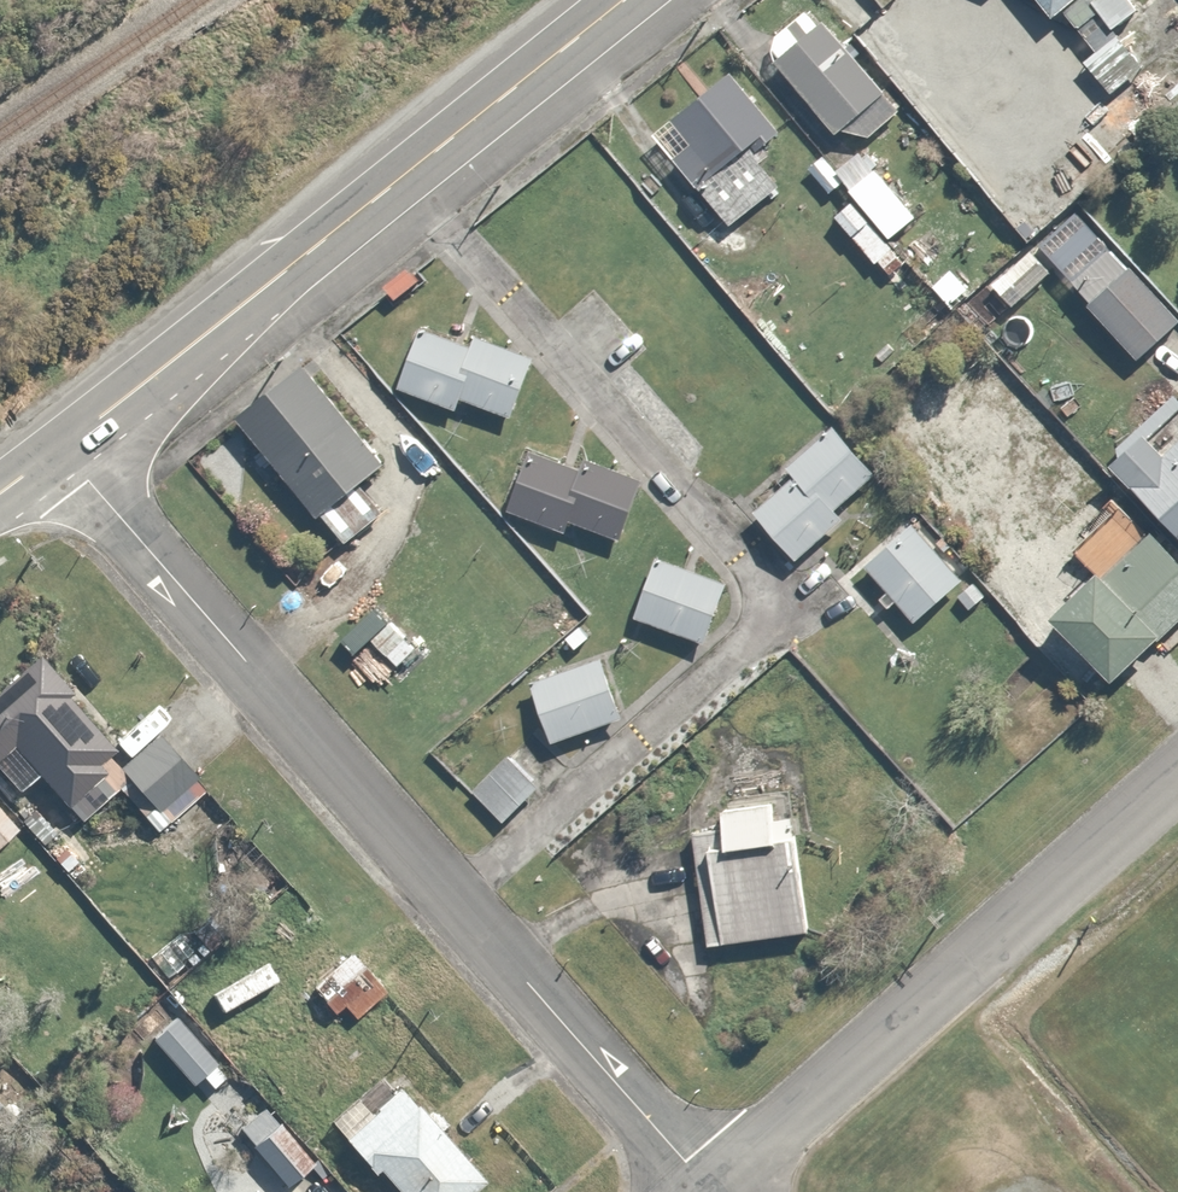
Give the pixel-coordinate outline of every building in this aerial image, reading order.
[(1044,47),(1100,0),(1005,0),(1044,47)] [(808,1),(760,42),(837,133),(846,125),(859,140),(899,107),(808,1)] [(776,128),(723,69),(667,119),(685,138),(668,153),(731,224),(775,186),(754,163),(764,153),(757,145),(776,128)] [(852,194),(829,215),(884,276),(902,259),(883,239),(917,208),(858,142),(829,168),(852,194)] [(1067,280),(1131,356),(1177,317),(1177,315),(1115,240),(1067,280)] [(1050,270),(1028,246),(986,285),(1008,309),(1050,270)] [(419,325),(394,389),(457,414),(464,398),(509,416),(532,357),(473,335),(469,344),(419,325)] [(383,460),(301,360),(236,413),(343,544),(383,511),(358,481),(383,460)] [(1102,460),(1177,539),(1177,392),(1102,460)] [(871,470),(829,425),(741,506),(792,561),(838,519),(829,509),(871,470)] [(527,447),(505,506),(564,529),(568,517),(620,537),(643,477),(583,454),(578,467),(527,447)] [(863,559),(910,619),(962,579),(914,519),(863,559)] [(1040,608),(1065,635),(1057,642),(1094,683),(1154,629),(1159,634),(1177,617),(1177,557),(1148,524),(1099,569),(1092,562),(1040,608)] [(725,579),(650,552),(629,616),(702,642),(725,579)] [(0,679),(0,775),(8,785),(32,765),(77,820),(121,784),(149,819),(197,779),(157,730),(118,762),(63,694),(70,689),(37,649),(0,679)] [(599,656),(526,679),(546,742),(619,719),(599,656)] [(504,751),(467,787),(502,823),(539,787),(504,751)] [(21,819),(0,797),(0,838),(21,819)] [(705,939),(805,928),(792,813),(771,816),(769,800),(702,808),(705,830),(693,831),(705,939)] [(267,903),(289,883),(250,839),(227,859),(267,903)] [(203,903),(181,927),(206,950),(229,926),(203,903)] [(388,988),(350,946),(307,985),(332,1013),(345,1001),(357,1015),(388,988)] [(177,1012),(149,1035),(191,1085),(218,1061),(177,1012)] [(395,1082),(369,1108),(355,1093),(326,1122),(370,1171),(374,1168),(397,1191),(467,1191),(484,1176),(395,1082)]
